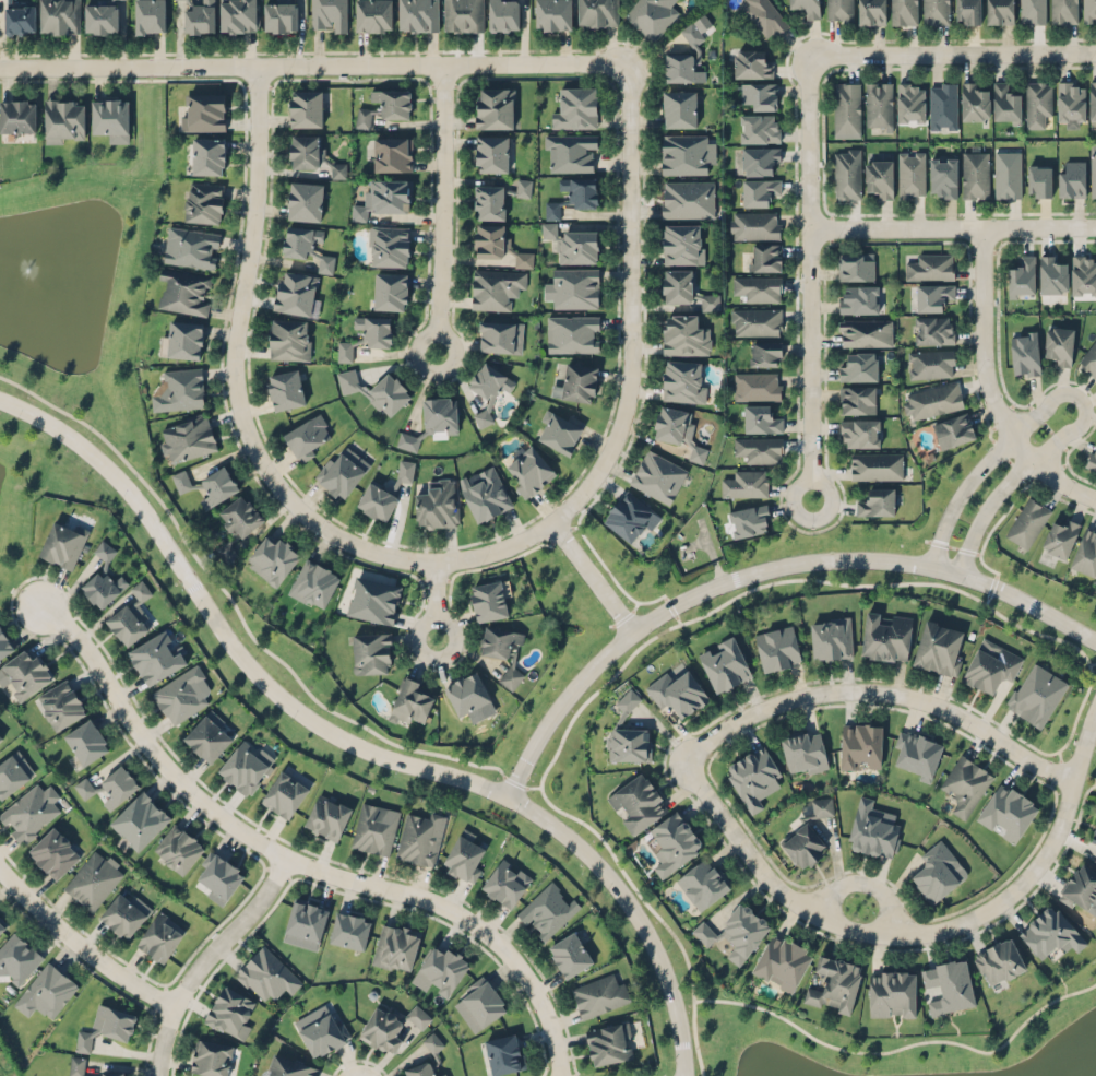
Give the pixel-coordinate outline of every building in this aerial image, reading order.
[(80,0),(39,0),(39,34),(80,34),(80,0)] [(117,34),(117,0),(84,0),(84,34),(117,34)] [(134,33),(165,33),(165,0),(134,0),(134,33)] [(214,0),(203,0),(203,4),(183,4),(183,32),(214,32),(214,0)] [(258,32),(258,0),(218,0),(218,32),(258,32)] [(296,0),(287,0),(287,1),(263,1),(264,32),(296,32),(296,0)] [(310,31),(347,31),(347,0),(310,0),(310,31)] [(355,31),(392,31),(392,0),(355,0),(355,31)] [(438,0),(397,0),(397,31),(438,31),(438,0)] [(484,31),(484,0),(443,0),(443,31),(484,31)] [(520,0),(488,0),(488,31),(520,31),(520,0)] [(535,28),(571,28),(571,0),(535,0),(535,28)] [(577,25),(618,25),(618,0),(577,0),(577,25)] [(655,43),(680,10),(672,4),(676,0),(634,0),(621,16),(655,43)] [(770,0),(741,0),(739,1),(767,40),(788,25),(770,0)] [(819,19),(819,0),(788,0),(788,8),(800,8),(800,19),(819,19)] [(826,22),(854,22),(854,0),(826,0),(826,22)] [(885,0),(857,0),(857,24),(885,24),(885,0)] [(891,24),(917,24),(917,0),(891,0),(891,24)] [(950,0),(922,0),(922,24),(950,24),(950,0)] [(955,24),(980,24),(980,0),(955,0),(955,24)] [(1013,22),(1013,0),(986,0),(986,22),(1013,22)] [(1021,23),(1045,23),(1045,0),(1021,0),(1021,23)] [(1077,23),(1077,0),(1051,0),(1051,23),(1077,23)] [(1082,22),(1095,22),(1095,0),(1082,0),(1082,22)] [(35,34),(35,4),(4,4),(4,34),(35,34)] [(692,46),(703,36),(690,21),(679,31),(692,46)] [(770,76),(770,49),(734,49),(734,76),(770,76)] [(665,81),(704,81),(704,69),(693,69),(693,52),(665,52),(665,81)] [(1026,128),(1043,128),(1043,116),(1051,116),(1051,80),(1026,80),(1026,128)] [(961,119),(989,120),(989,91),(977,91),(977,81),(962,81),(961,119)] [(1010,92),(1010,81),(993,81),(993,122),(1021,122),(1021,92),(1010,92)] [(1057,126),(1084,126),(1084,81),(1057,81),(1057,126)] [(776,82),(740,82),(740,100),(751,100),(751,108),(776,108),(776,82)] [(832,82),(832,132),(860,132),(860,82),(832,82)] [(892,125),(892,82),(865,82),(865,125),(892,125)] [(925,122),(925,82),(896,82),(896,122),(925,122)] [(957,82),(929,82),(929,129),(957,129),(957,82)] [(514,86),(474,86),(474,128),(514,128),(514,86)] [(597,86),(562,86),(562,106),(551,106),(551,128),(597,128),(597,86)] [(410,88),(369,88),(369,98),(380,98),(380,118),(410,118),(410,88)] [(321,90),(290,90),(290,126),(321,126),(321,90)] [(695,90),(663,90),(663,126),(695,126),(695,90)] [(224,92),(182,92),(182,129),(224,129),(224,92)] [(129,97),(92,97),(92,131),(105,131),(105,141),(129,141),(129,97)] [(35,98),(0,98),(0,131),(35,131),(35,98)] [(44,142),(84,142),(84,98),(44,98),(44,142)] [(355,126),(369,128),(372,108),(357,106),(355,126)] [(740,142),(779,142),(779,114),(740,114),(740,142)] [(597,170),(597,132),(545,132),(545,170),(597,170)] [(705,174),(705,163),(716,163),(716,142),(706,142),(706,133),(662,133),(662,174),(705,174)] [(323,134),(290,134),(290,167),(323,167),(323,134)] [(509,170),(509,134),(476,134),(476,170),(509,170)] [(373,170),(412,170),(412,137),(373,137),(373,170)] [(191,174),(224,174),(224,138),(191,138),(191,174)] [(781,146),(742,146),(742,174),(770,174),(770,164),(781,164),(781,146)] [(860,147),(833,147),(833,199),(860,199),(860,147)] [(898,198),(925,198),(925,151),(898,151),(898,198)] [(989,151),(962,151),(962,197),(989,197),(989,151)] [(1021,151),(994,151),(994,197),(1021,197),(1021,151)] [(957,157),(929,157),(929,197),(957,197),(957,157)] [(874,188),(874,198),(893,198),(893,159),(865,159),(865,188),(874,188)] [(1085,197),(1086,161),(1065,160),(1065,172),(1058,172),(1058,197),(1085,197)] [(346,163),(331,163),(332,178),(347,178),(346,163)] [(1051,164),(1027,164),(1027,196),(1051,196),(1051,164)] [(531,196),(531,177),(515,177),(515,196),(531,196)] [(597,177),(560,177),(560,189),(569,189),(569,206),(597,206),(597,177)] [(412,211),(412,179),(370,178),(370,188),(364,188),(362,200),(350,200),(350,220),(368,221),(368,210),(412,211)] [(770,205),(770,194),(781,194),(781,179),(742,179),(742,205),(770,205)] [(224,184),(188,180),(184,220),(221,223),(224,184)] [(287,218),(320,221),(323,182),(289,180),(287,218)] [(715,180),(662,180),(662,217),(715,217),(715,180)] [(504,218),(504,184),(474,184),(475,218),(504,218)] [(545,218),(560,218),(560,200),(545,200),(545,218)] [(729,211),(729,238),(779,238),(779,211),(729,211)] [(558,230),(558,222),(541,222),(541,237),(555,237),(555,262),(598,262),(597,229),(558,230)] [(513,256),(513,265),(532,267),(533,250),(509,249),(510,223),(475,223),(474,255),(513,256)] [(699,223),(662,223),(662,264),(699,264),(699,223)] [(322,228),(285,224),(282,255),(318,258),(317,271),(333,273),(335,251),(320,250),(322,228)] [(409,225),(368,224),(367,264),(408,265),(409,225)] [(219,230),(167,225),(163,262),(215,269),(219,230)] [(781,270),(781,243),(751,243),(751,270),(781,270)] [(838,280),(873,280),(873,251),(838,251),(838,280)] [(914,262),(904,262),(904,279),(953,279),(953,253),(914,253),(914,262)] [(1009,265),(1009,296),(1034,296),(1034,255),(1020,255),(1020,265),(1009,265)] [(1067,293),(1067,264),(1055,264),(1055,255),(1039,255),(1039,293),(1067,293)] [(1072,255),(1072,293),(1095,293),(1095,255),(1072,255)] [(206,315),(212,274),(160,268),(158,280),(160,280),(157,308),(206,315)] [(599,268),(551,268),(551,308),(599,308),(599,268)] [(719,291),(694,291),(694,268),(663,268),(663,300),(698,300),(698,310),(719,309),(719,291)] [(311,316),(319,275),(279,269),(272,309),(311,316)] [(514,289),(525,289),(526,270),(472,269),(470,309),(513,310),(514,289)] [(373,309),(406,309),(407,272),(374,271),(373,309)] [(782,275),(731,275),(731,289),(742,289),(742,300),(782,300),(782,275)] [(838,312),(877,312),(877,284),(838,284),(838,312)] [(942,310),(942,299),(953,299),(953,284),(916,284),(916,310),(942,310)] [(730,335),(782,335),(782,307),(730,307),(730,335)] [(700,314),(662,314),(662,355),(712,355),(712,326),(700,326),(700,314)] [(547,352),(599,352),(599,315),(547,315),(547,352)] [(392,316),(353,316),(353,326),(362,326),(362,347),(392,347),(392,316)] [(953,316),(914,316),(914,344),(953,344),(953,316)] [(269,358),(309,358),(309,319),(269,319),(269,358)] [(838,319),(838,346),(892,346),(892,319),(838,319)] [(159,355),(200,358),(203,322),(171,320),(170,332),(160,332),(159,355)] [(479,352),(522,352),(522,320),(479,320),(479,352)] [(1073,327),(1046,326),(1045,356),(1055,357),(1055,365),(1071,366),(1073,327)] [(1037,330),(1011,332),(1012,376),(1039,375),(1037,330)] [(1076,360),(1095,378),(1095,338),(1076,360)] [(337,360),(353,360),(353,340),(337,340),(337,360)] [(749,365),(781,365),(781,340),(749,340),(749,365)] [(907,351),(908,378),(955,376),(954,348),(907,351)] [(874,352),(848,352),(848,360),(838,360),(838,380),(874,380),(874,352)] [(701,362),(664,359),(662,399),(699,401),(701,362)] [(491,401),(502,386),(508,390),(514,381),(484,360),(467,385),(491,401)] [(552,383),(551,395),(593,401),(597,366),(567,362),(563,386),(552,383)] [(204,407),(202,366),(159,369),(162,387),(150,388),(152,411),(204,407)] [(413,394),(389,370),(370,388),(349,366),(336,379),(348,392),(355,385),(386,418),(413,394)] [(273,410),(305,403),(298,368),(266,375),(273,410)] [(734,399),(781,399),(781,371),(734,371),(734,399)] [(958,381),(901,393),(907,419),(964,407),(958,381)] [(874,385),(841,385),(841,413),(874,413),(874,385)] [(422,397),(424,430),(397,431),(397,449),(421,448),(420,431),(457,430),(456,395),(422,397)] [(570,454),(585,421),(548,404),(533,438),(570,454)] [(682,444),(689,411),(658,404),(652,437),(682,444)] [(771,416),(771,404),(743,404),(743,430),(782,430),(782,416),(771,416)] [(477,427),(493,422),(489,406),(473,412),(477,427)] [(940,449),(975,437),(966,411),(931,424),(940,449)] [(217,450),(209,412),(166,422),(169,434),(159,436),(165,462),(217,450)] [(326,445),(322,438),(331,433),(319,412),(283,434),(299,461),(326,445)] [(879,446),(879,418),(839,418),(839,446),(879,446)] [(782,436),(732,436),(732,452),(743,452),(743,462),(782,462),(782,436)] [(557,472),(531,441),(500,468),(526,498),(557,472)] [(1092,441),(1084,468),(1095,471),(1095,443),(1092,441)] [(341,500),(371,465),(345,442),(314,477),(341,500)] [(686,458),(702,463),(707,448),(692,442),(686,458)] [(671,505),(688,468),(645,448),(628,484),(671,505)] [(902,452),(850,452),(850,478),(902,478),(902,452)] [(413,459),(397,459),(397,481),(413,481),(413,459)] [(513,507),(495,463),(457,480),(476,523),(513,507)] [(200,481),(207,493),(199,498),(206,510),(239,488),(224,464),(200,481)] [(170,474),(179,493),(192,487),(184,468),(170,474)] [(767,496),(767,469),(731,469),(731,478),(720,478),(720,496),(767,496)] [(425,478),(426,490),(414,492),(416,528),(458,527),(456,477),(425,478)] [(384,521),(398,496),(369,481),(356,506),(384,521)] [(663,513),(623,487),(601,521),(631,541),(641,525),(651,532),(663,513)] [(893,515),(893,487),(866,487),(866,497),(856,497),(856,515),(893,515)] [(216,515),(238,540),(264,518),(242,493),(216,515)] [(1004,535),(1027,548),(1051,509),(1028,496),(1004,535)] [(728,510),(734,536),(772,530),(766,502),(728,510)] [(1082,525),(1065,518),(1061,527),(1053,522),(1040,547),(1064,559),(1082,525)] [(38,556),(72,569),(88,529),(64,519),(62,524),(51,520),(38,556)] [(1086,525),(1069,566),(1094,576),(1095,571),(1095,530),(1086,525)] [(243,561),(275,588),(302,554),(276,533),(272,537),(266,533),(243,561)] [(115,548),(102,540),(94,552),(106,559),(115,548)] [(325,611),(341,572),(302,556),(287,594),(325,611)] [(80,587),(102,608),(128,582),(119,575),(112,581),(98,568),(80,587)] [(346,615),(394,624),(402,584),(354,575),(346,615)] [(126,646),(150,628),(143,620),(148,616),(139,603),(152,593),(141,579),(129,588),(135,596),(106,619),(126,646)] [(470,584),(476,620),(507,615),(502,580),(470,584)] [(859,657),(907,662),(913,616),(866,611),(859,657)] [(853,658),(850,616),(810,617),(811,659),(853,658)] [(955,676),(967,630),(924,618),(910,665),(955,676)] [(14,650),(0,624),(0,658),(14,650)] [(753,632),(762,673),(802,663),(794,624),(753,632)] [(480,653),(509,659),(512,641),(521,643),(524,631),(485,625),(480,653)] [(127,649),(145,685),(188,663),(169,627),(127,649)] [(392,673),(392,631),(353,631),(353,673),(392,673)] [(696,651),(714,693),(753,676),(735,635),(696,651)] [(1023,655),(981,636),(961,681),(992,695),(1001,676),(1012,681),(1023,655)] [(20,699),(53,678),(32,645),(0,666),(0,668),(20,699)] [(1040,728),(1069,681),(1032,660),(1004,707),(1040,728)] [(210,702),(203,691),(212,686),(196,662),(151,691),(172,725),(210,702)] [(523,673),(509,663),(498,679),(512,689),(523,673)] [(458,717),(491,698),(475,669),(442,686),(458,717)] [(710,699),(690,669),(670,682),(665,673),(644,686),(658,708),(669,701),(680,719),(710,699)] [(386,718),(409,726),(413,717),(425,721),(434,696),(418,690),(422,679),(404,673),(386,718)] [(35,695),(53,731),(86,713),(68,677),(35,695)] [(613,702),(626,714),(642,698),(630,686),(613,702)] [(237,734),(210,708),(181,737),(209,764),(237,734)] [(63,734),(83,765),(109,747),(91,718),(63,734)] [(881,722),(841,722),(841,768),(881,768),(881,722)] [(650,728),(607,728),(607,760),(650,760),(650,728)] [(829,768),(821,730),(811,732),(810,728),(779,734),(786,768),(798,766),(799,773),(829,768)] [(930,782),(944,742),(902,728),(890,759),(903,764),(901,771),(930,782)] [(248,796),(275,758),(242,735),(215,773),(248,796)] [(749,814),(767,804),(762,793),(785,780),(764,744),(723,766),(749,814)] [(36,771),(16,748),(0,761),(0,797),(2,800),(36,771)] [(994,773),(960,753),(938,790),(954,800),(949,809),(966,820),(994,773)] [(140,785),(122,765),(95,788),(85,776),(73,784),(84,799),(94,790),(110,809),(140,785)] [(289,820),(310,785),(279,767),(259,803),(289,820)] [(605,793),(631,835),(670,811),(644,769),(605,793)] [(976,819),(997,831),(996,832),(1016,844),(1039,803),(998,780),(976,819)] [(35,781),(0,812),(0,821),(22,846),(61,809),(35,781)] [(172,816),(142,788),(108,823),(139,852),(172,816)] [(337,841),(353,806),(318,792),(303,827),(337,841)] [(894,858),(902,816),(875,812),(878,799),(856,794),(846,849),(894,858)] [(812,816),(833,815),(832,795),(811,797),(812,816)] [(360,801),(349,848),(389,856),(400,809),(360,801)] [(705,846),(677,808),(642,835),(659,858),(651,864),(662,879),(705,846)] [(445,815),(424,809),(421,818),(405,815),(395,858),(434,866),(445,815)] [(830,849),(807,819),(778,842),(801,872),(830,849)] [(206,844),(174,820),(151,851),(183,875),(206,844)] [(26,851),(56,880),(82,854),(53,825),(26,851)] [(441,868),(474,883),(488,852),(477,848),(483,837),(460,827),(441,868)] [(929,904),(969,876),(942,838),(920,853),(928,863),(909,876),(929,904)] [(127,868),(96,844),(62,889),(93,913),(127,868)] [(224,904),(246,872),(212,850),(198,872),(207,878),(200,889),(224,904)] [(674,879),(699,912),(734,886),(708,853),(674,879)] [(533,876),(501,855),(479,889),(511,909),(533,876)] [(1084,914),(1095,895),(1095,870),(1080,860),(1057,897),(1084,914)] [(580,906),(549,877),(515,913),(545,942),(580,906)] [(127,898),(119,891),(99,918),(128,939),(152,908),(131,892),(127,898)] [(319,941),(329,908),(295,897),(284,930),(319,941)] [(741,968),(772,921),(738,899),(720,925),(729,931),(723,941),(732,947),(726,957),(741,968)] [(1055,901),(1016,931),(1041,962),(1067,943),(1074,951),(1086,943),(1055,901)] [(187,929),(158,910),(135,944),(163,962),(187,929)] [(365,949),(371,918),(335,910),(329,942),(365,949)] [(0,915),(0,932),(9,923),(0,915)] [(371,962),(412,972),(421,929),(382,919),(371,962)] [(691,931),(705,945),(716,935),(701,920),(691,931)] [(45,956),(13,929),(0,944),(0,972),(17,986),(45,956)] [(593,962),(574,930),(547,945),(565,978),(593,962)] [(814,949),(778,934),(776,939),(766,935),(750,974),(795,993),(814,949)] [(972,953),(986,986),(1026,969),(1012,936),(972,953)] [(279,988),(289,996),(302,981),(262,943),(234,974),(265,1004),(279,988)] [(409,979),(428,991),(432,984),(449,995),(470,961),(444,944),(439,951),(431,946),(409,979)] [(850,1014),(862,963),(819,953),(813,973),(826,977),(824,988),(806,983),(802,1000),(835,1008),(835,1010),(850,1014)] [(920,966),(925,989),(934,986),(938,1000),(928,1002),(930,1015),(976,1006),(966,957),(920,966)] [(28,1016),(35,1007),(51,1020),(80,983),(46,958),(12,1004),(28,1016)] [(868,1016),(916,1016),(916,970),(868,970),(868,1016)] [(581,1019),(632,1001),(623,978),(617,980),(613,971),(570,988),(581,1019)] [(474,1032),(509,1007),(486,977),(452,1002),(474,1032)] [(202,1021),(242,1042),(251,1024),(242,1019),(253,997),(222,982),(202,1021)] [(405,1015),(421,1029),(432,1017),(416,1003),(405,1015)] [(130,1040),(136,1013),(97,1004),(95,1014),(105,1016),(102,1033),(130,1040)] [(313,1060),(352,1038),(338,1015),(331,1019),(322,1004),(291,1020),(313,1060)] [(359,1034),(390,1053),(408,1022),(377,1004),(359,1034)] [(628,1020),(584,1029),(592,1066),(635,1057),(628,1020)] [(75,1050),(91,1051),(93,1031),(78,1029),(75,1050)] [(421,1039),(432,1053),(444,1044),(433,1030),(421,1039)] [(525,1067),(517,1032),(484,1040),(491,1075),(525,1067)] [(212,1075),(227,1075),(233,1043),(194,1038),(189,1073),(212,1075)] [(318,1066),(271,1052),(264,1075),(315,1075),(318,1066)] [(124,1072),(87,1071),(87,1055),(70,1055),(69,1075),(124,1075),(124,1072)] [(429,1060),(403,1068),(405,1075),(434,1075),(429,1060)]
